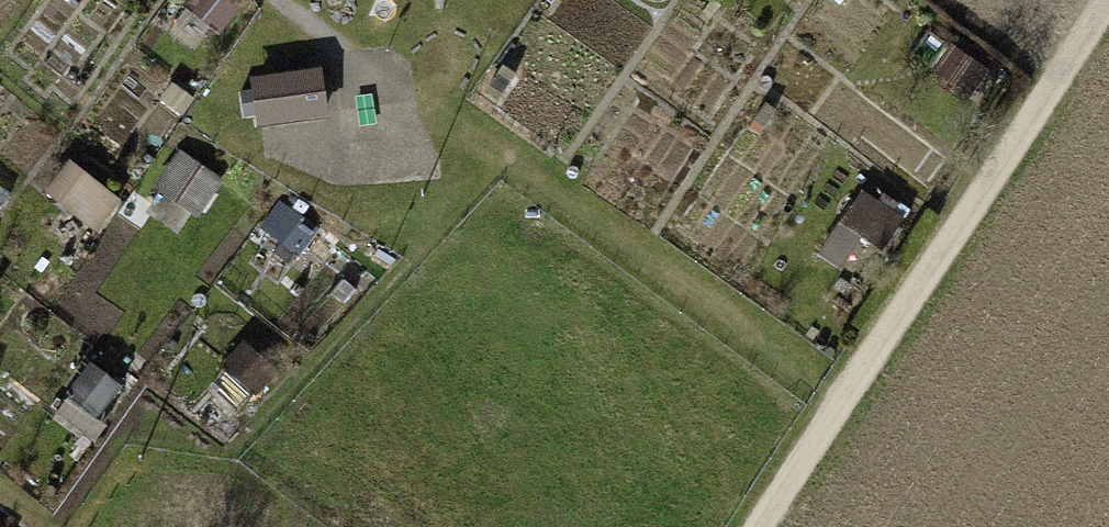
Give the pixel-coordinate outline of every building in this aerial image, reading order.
[(320,65),(248,76),(255,126),(327,116),(320,65)]
